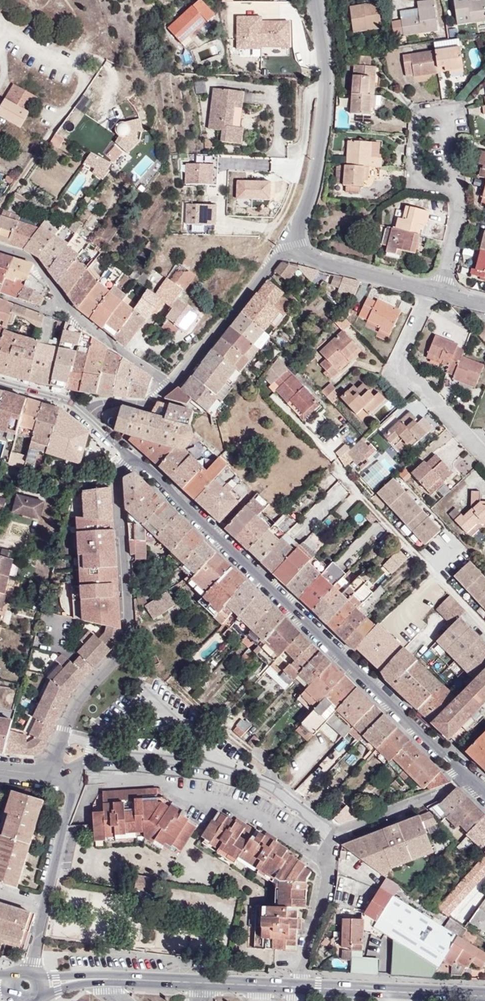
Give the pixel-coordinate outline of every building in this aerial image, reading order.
[(205,19),(208,22),(216,15),(203,0),(197,0),(167,27),(180,41),(205,19)] [(435,32),(431,0),(414,3),(414,10),(415,16),(399,19),(401,38),(435,32)] [(455,24),(484,20),(484,14),(483,0),(476,0),(466,1),(466,0),(451,0),(455,24)] [(379,20),(377,1),(347,5),(351,32),(369,29),(368,22),(379,20)] [(398,13),(399,19),(415,16),(414,10),(398,13)] [(289,47),(289,23),(262,22),(262,17),(237,17),(237,49),(261,49),(262,47),(289,47)] [(380,27),(379,20),(368,22),(369,29),(380,27)] [(430,51),(455,47),(453,39),(429,43),(430,51)] [(458,70),(455,47),(430,51),(433,74),(444,72),(457,70),(458,70)] [(433,74),(430,51),(396,57),(397,66),(408,65),(410,78),(433,74)] [(366,67),(367,58),(358,57),(357,66),(366,67)] [(410,78),(408,65),(397,66),(399,80),(410,78)] [(366,95),(370,67),(366,67),(357,66),(349,66),(346,93),(349,93),(366,95)] [(484,73),(484,72),(479,68),(456,96),(462,101),(484,73)] [(30,110),(39,95),(16,82),(7,97),(30,110)] [(232,127),(235,108),(236,102),(244,103),(245,93),(216,90),(211,129),(225,131),(223,142),(242,145),(244,129),(232,127)] [(369,108),(370,95),(366,95),(349,93),(346,116),(349,116),(348,120),(362,122),(364,108),(369,108)] [(7,97),(0,108),(0,114),(21,126),(30,110),(7,97)] [(133,150),(142,135),(139,122),(130,117),(123,126),(124,127),(125,127),(126,128),(127,129),(128,130),(128,131),(128,133),(128,134),(128,135),(127,136),(126,137),(125,138),(124,138),(123,138),(122,139),(120,138),(119,138),(118,137),(117,136),(115,147),(133,150)] [(128,134),(128,133),(128,131),(128,130),(127,129),(126,128),(125,127),(124,127),(123,126),(122,127),(119,127),(117,130),(116,132),(117,136),(118,137),(119,138),(120,138),(122,139),(123,138),(124,138),(125,138),(126,137),(127,136),(128,135),(128,134)] [(60,149),(66,139),(64,137),(57,133),(49,143),(60,149)] [(219,148),(211,139),(207,139),(208,152),(224,152),(225,149),(219,149),(219,148)] [(374,161),(375,146),(345,144),(343,168),(363,169),(378,170),(378,161),(374,161)] [(111,164),(90,153),(85,161),(98,168),(99,166),(107,171),(111,164)] [(144,154),(131,173),(140,179),(153,160),(144,154)] [(478,154),(475,166),(479,168),(477,179),(480,180),(484,181),(484,156),(478,154)] [(217,186),(219,156),(195,155),(194,165),(187,165),(186,185),(217,186)] [(77,197),(94,168),(84,162),(67,192),(77,197)] [(339,190),(341,168),(331,167),(329,189),(339,190)] [(362,188),(363,169),(343,168),(341,168),(339,190),(360,191),(360,188),(362,188)] [(11,183),(14,177),(6,175),(4,180),(11,183)] [(484,181),(482,188),(478,187),(473,205),(484,208),(484,181)] [(270,201),(271,183),(237,182),(237,200),(270,201)] [(28,200),(15,192),(13,196),(26,204),(28,200)] [(92,213),(97,205),(91,200),(85,209),(92,213)] [(218,226),(218,206),(190,206),(189,226),(218,226)] [(415,227),(419,214),(397,207),(392,221),(389,220),(386,230),(407,235),(408,230),(410,226),(415,227)] [(3,209),(0,219),(0,241),(8,244),(20,217),(3,209)] [(24,218),(20,217),(8,244),(25,248),(42,222),(37,218),(31,226),(23,224),(24,218)] [(77,219),(69,231),(74,235),(83,224),(77,219)] [(57,232),(42,222),(25,248),(40,257),(57,232)] [(61,226),(57,232),(40,257),(50,270),(68,245),(75,236),(74,235),(69,231),(61,226)] [(380,249),(386,230),(381,229),(375,248),(380,249)] [(407,257),(413,237),(386,230),(378,255),(387,257),(389,251),(397,253),(407,257)] [(471,230),(467,249),(484,255),(484,233),(471,230)] [(141,266),(156,244),(150,240),(135,262),(141,266)] [(79,255),(68,245),(50,270),(60,283),(74,262),(79,255)] [(484,273),(484,255),(467,249),(464,261),(468,264),(466,270),(462,269),(461,275),(484,281),(484,275),(484,273)] [(166,261),(170,254),(164,250),(160,257),(166,261)] [(395,259),(397,253),(389,251),(387,257),(395,259)] [(1,292),(7,277),(14,259),(0,255),(0,295),(1,292)] [(134,310),(146,320),(153,308),(162,313),(167,305),(175,310),(182,300),(199,277),(189,269),(195,261),(186,256),(157,295),(149,288),(140,302),(134,310)] [(34,265),(14,259),(7,277),(25,287),(31,273),(34,265)] [(284,261),(276,270),(289,279),(299,267),(297,265),(284,261)] [(74,262),(60,283),(68,295),(87,270),(74,262)] [(316,269),(297,265),(299,267),(309,279),(316,269)] [(114,268),(106,271),(110,280),(118,277),(114,268)] [(87,270),(68,295),(78,308),(96,283),(87,270)] [(145,286),(150,276),(144,272),(138,281),(145,286)] [(48,288),(31,273),(25,287),(44,297),(48,288)] [(356,296),(361,281),(335,274),(331,288),(340,290),(338,296),(352,299),(353,295),(356,296)] [(131,288),(137,281),(129,275),(124,283),(131,288)] [(19,299),(25,287),(7,277),(1,292),(19,299)] [(242,314),(269,336),(294,305),(283,296),(286,291),(270,278),(242,314)] [(109,292),(96,283),(78,308),(91,318),(109,292)] [(114,286),(109,292),(91,318),(103,328),(122,302),(116,298),(121,292),(114,286)] [(38,306),(44,297),(25,287),(19,299),(38,306)] [(128,293),(122,302),(103,328),(115,337),(134,310),(140,302),(128,293)] [(0,344),(4,332),(11,313),(13,306),(8,305),(5,300),(0,298),(0,344)] [(389,335),(400,311),(376,300),(375,302),(366,298),(359,312),(368,316),(366,321),(380,327),(378,331),(389,335)] [(182,300),(175,310),(170,319),(180,327),(190,334),(204,315),(182,300)] [(13,306),(11,313),(36,321),(32,340),(4,332),(0,344),(0,345),(0,373),(12,376),(29,381),(43,315),(13,306)] [(146,320),(134,310),(115,337),(126,347),(146,320)] [(348,322),(339,313),(332,320),(341,329),(348,322)] [(242,314),(232,328),(259,349),(269,336),(242,314)] [(52,386),(60,349),(48,347),(52,318),(43,315),(29,381),(42,384),(52,386)] [(180,327),(170,319),(163,327),(175,335),(180,327)] [(60,387),(68,389),(82,332),(65,322),(63,331),(60,349),(52,386),(60,387)] [(232,328),(222,339),(250,360),(259,349),(232,328)] [(349,338),(341,329),(338,331),(347,340),(349,338)] [(344,360),(356,347),(349,338),(347,340),(338,331),(317,351),(324,359),(318,365),(330,378),(336,372),(333,368),(342,358),(344,360)] [(74,390),(82,391),(87,361),(93,338),(82,332),(68,389),(74,390)] [(482,361),(459,352),(461,346),(454,344),(455,341),(432,333),(424,357),(447,365),(445,370),(452,372),(450,377),(474,385),(482,361)] [(87,361),(103,366),(106,352),(108,351),(108,348),(93,338),(87,361)] [(216,352),(240,373),(250,360),(222,339),(212,351),(216,352)] [(346,362),(359,349),(356,347),(344,360),(346,362)] [(114,396),(122,359),(108,351),(106,352),(103,366),(98,393),(114,396)] [(203,364),(229,387),(240,373),(216,352),(212,351),(203,364)] [(121,397),(127,397),(130,384),(133,366),(122,359),(114,396),(121,397)] [(98,393),(103,366),(87,361),(82,391),(91,392),(98,393)] [(266,379),(279,363),(277,361),(264,377),(266,379)] [(275,383),(286,370),(279,363),(266,379),(272,385),(275,383)] [(193,377),(221,401),(232,389),(229,387),(203,364),(193,377)] [(148,388),(151,378),(133,366),(130,384),(148,388)] [(316,400),(286,370),(275,383),(280,388),(277,392),(289,404),(292,401),(305,413),(316,400)] [(206,411),(212,417),(223,402),(221,401),(193,377),(181,390),(179,388),(163,399),(185,404),(191,399),(202,409),(200,411),(203,413),(206,411)] [(325,396),(332,389),(334,388),(329,383),(321,391),(325,396)] [(369,398),(365,394),(367,391),(369,390),(362,383),(357,388),(353,384),(339,397),(354,413),(360,408),(366,413),(382,398),(376,392),(372,396),(369,398)] [(145,398),(148,388),(130,384),(127,397),(145,398)] [(330,401),(337,394),(332,389),(325,396),(330,401)] [(14,446),(27,400),(16,396),(6,392),(0,412),(0,441),(14,446)] [(28,442),(29,448),(43,405),(35,402),(27,400),(14,446),(12,451),(18,452),(22,440),(28,442)] [(304,420),(320,404),(316,400),(305,413),(292,401),(289,404),(288,405),(304,420)] [(151,414),(121,406),(119,415),(112,413),(110,424),(115,426),(114,430),(122,433),(178,448),(180,448),(192,442),(195,436),(197,436),(190,423),(193,411),(158,402),(154,408),(151,414)] [(48,453),(63,411),(53,408),(43,405),(29,448),(38,450),(48,453)] [(416,426),(411,421),(413,419),(416,416),(408,409),(382,434),(395,447),(402,440),(406,443),(410,447),(426,431),(418,424),(416,426)] [(98,440),(63,411),(48,453),(90,463),(98,440)] [(190,423),(197,436),(212,426),(212,417),(206,411),(203,413),(202,414),(193,411),(190,423)] [(159,466),(178,448),(122,433),(159,466)] [(178,448),(159,466),(184,488),(202,469),(206,472),(220,458),(197,436),(195,436),(192,442),(186,446),(180,448),(178,448)] [(368,459),(376,452),(374,450),(369,444),(368,445),(362,438),(346,452),(361,469),(370,461),(368,459)] [(398,451),(406,443),(402,440),(395,447),(398,451)] [(38,450),(29,448),(28,455),(25,470),(33,470),(38,450)] [(28,455),(12,451),(8,463),(25,470),(28,455)] [(383,453),(360,476),(373,489),(396,466),(383,453)] [(442,481),(451,471),(434,455),(425,463),(423,462),(410,474),(430,494),(443,482),(442,481)] [(329,460),(324,456),(319,461),(323,466),(329,460)] [(202,469),(184,488),(196,499),(228,467),(220,458),(206,472),(202,469)] [(228,467),(196,499),(220,522),(239,501),(241,493),(239,491),(245,484),(228,467)] [(409,478),(407,476),(409,474),(404,469),(398,475),(405,482),(409,478)] [(133,473),(125,479),(128,500),(131,494),(145,481),(133,473)] [(81,480),(73,474),(71,483),(81,480)] [(442,531),(393,480),(378,494),(427,545),(442,531)] [(154,489),(145,481),(131,494),(141,505),(154,489)] [(344,485),(340,481),(336,486),(340,490),(344,485)] [(114,520),(111,487),(84,489),(87,517),(114,520)] [(153,515),(165,502),(154,489),(141,505),(153,515)] [(481,506),(478,501),(478,491),(469,490),(469,505),(470,508),(463,515),(461,513),(454,520),(466,532),(480,519),(484,515),(484,507),(481,506)] [(260,492),(226,527),(237,537),(257,516),(262,511),(276,524),(286,514),(276,505),(275,507),(260,492)] [(131,494),(128,500),(128,509),(132,514),(141,505),(131,494)] [(41,519),(45,502),(17,495),(13,512),(41,519)] [(352,517),(363,505),(359,501),(347,512),(352,517)] [(165,529),(178,515),(165,502),(153,515),(144,524),(148,528),(158,538),(165,529)] [(153,515),(141,505),(132,514),(128,509),(130,522),(144,524),(153,515)] [(377,520),(363,505),(358,511),(372,526),(377,520)] [(454,520),(461,513),(455,506),(448,513),(454,520)] [(290,514),(288,512),(251,551),(262,561),(288,534),(280,526),(290,514)] [(302,528),(313,517),(308,512),(297,523),(302,528)] [(87,517),(71,515),(74,571),(63,571),(61,614),(107,625),(120,628),(120,613),(114,520),(87,517)] [(165,529),(180,543),(194,529),(178,515),(165,529)] [(251,551),(271,529),(257,516),(237,537),(251,551)] [(148,528),(144,524),(130,522),(130,540),(148,543),(148,528)] [(288,534),(262,561),(274,572),(301,545),(292,537),(298,531),(294,527),(288,534)] [(171,551),(180,543),(165,529),(158,538),(171,551)] [(179,567),(206,540),(194,529),(180,543),(171,551),(167,555),(179,567)] [(148,555),(148,543),(130,540),(132,561),(138,561),(138,555),(148,555)] [(192,578),(217,552),(206,540),(179,567),(181,568),(173,573),(181,580),(183,578),(188,574),(192,578)] [(314,557),(301,545),(274,572),(289,585),(309,563),(314,557)] [(10,576),(14,560),(17,559),(17,552),(2,549),(1,556),(0,555),(0,574),(10,576)] [(203,597),(233,568),(217,552),(192,578),(188,582),(203,597)] [(321,575),(322,576),(302,598),(313,608),(347,574),(334,562),(321,575)] [(321,575),(309,563),(289,585),(302,598),(322,576),(321,575)] [(484,609),(484,578),(470,563),(455,577),(484,609)] [(342,595),(321,616),(328,623),(353,597),(373,578),(367,572),(372,568),(371,566),(351,587),(345,592),(342,595)] [(224,609),(248,583),(233,568),(203,597),(198,602),(223,625),(232,616),(224,609)] [(350,572),(347,574),(313,608),(321,616),(342,595),(338,591),(340,588),(345,592),(351,587),(348,584),(356,577),(350,572)] [(3,602),(7,593),(4,591),(8,578),(0,576),(0,601),(3,602)] [(240,617),(261,594),(248,583),(224,609),(232,616),(237,621),(240,617)] [(381,586),(360,604),(337,631),(346,640),(366,620),(371,615),(368,612),(388,592),(381,586)] [(145,605),(152,615),(169,603),(162,593),(145,605)] [(261,594),(240,617),(253,628),(273,605),(261,594)] [(465,610),(449,594),(434,609),(451,626),(459,617),(465,610)] [(360,604),(353,597),(328,623),(337,631),(360,604)] [(259,646),(286,617),(273,605),(253,628),(242,640),(247,644),(251,639),(259,646)] [(281,655),(302,633),(286,617),(259,646),(255,650),(271,666),(281,655)] [(459,617),(451,626),(436,641),(475,681),(484,672),(484,644),(459,617)] [(377,629),(366,620),(346,640),(356,650),(358,648),(377,629)] [(119,640),(120,628),(107,625),(105,632),(100,639),(90,630),(81,641),(85,644),(78,652),(80,654),(93,666),(119,640)] [(380,626),(377,629),(358,648),(383,671),(403,647),(380,626)] [(236,634),(230,629),(226,634),(231,639),(236,634)] [(291,665),(313,644),(302,633),(281,655),(291,665)] [(291,683),(321,652),(313,644),(291,665),(281,655),(271,666),(266,671),(285,690),(291,683)] [(255,650),(251,647),(247,650),(247,652),(241,656),(246,661),(255,650)] [(417,661),(403,647),(383,671),(387,678),(395,685),(407,673),(417,661)] [(302,688),(304,690),(306,692),(333,663),(321,652),(291,683),(298,689),(302,684),(305,686),(302,688)] [(86,674),(73,663),(63,654),(60,654),(55,661),(59,664),(48,677),(51,679),(69,693),(86,674)] [(86,674),(93,666),(80,654),(73,663),(86,674)] [(417,661),(407,673),(431,696),(419,707),(435,723),(458,698),(417,661)] [(315,708),(346,675),(333,663),(306,692),(302,696),(315,708)] [(159,687),(164,682),(152,670),(150,673),(147,670),(143,670),(142,675),(159,687)] [(458,698),(435,723),(449,737),(452,735),(460,742),(482,720),(475,713),(484,704),(484,672),(475,681),(458,698)] [(431,696),(407,673),(395,685),(419,707),(431,696)] [(328,721),(358,688),(346,675),(315,708),(296,729),(309,741),(328,721)] [(22,685),(0,679),(0,751),(5,752),(12,727),(22,685)] [(69,693),(51,679),(42,700),(62,709),(69,693)] [(349,733),(374,704),(358,688),(328,721),(345,737),(349,733)] [(62,709),(42,700),(34,716),(54,727),(62,709)] [(361,740),(384,714),(374,704),(349,733),(359,741),(361,740)] [(378,749),(399,729),(384,714),(361,740),(369,748),(373,745),(378,749)] [(48,742),(54,727),(34,716),(30,716),(23,731),(48,742)] [(231,728),(240,736),(250,724),(241,716),(231,728)] [(43,750),(48,742),(23,731),(12,727),(5,752),(36,754),(43,750)] [(391,760),(409,739),(399,729),(378,749),(374,753),(386,764),(391,760)] [(468,751),(484,767),(484,735),(468,751)] [(395,759),(405,770),(423,753),(409,739),(391,760),(392,761),(395,759)] [(427,788),(429,791),(452,783),(441,773),(441,771),(423,753),(405,770),(400,775),(408,783),(412,779),(420,784),(420,786),(425,790),(427,788)] [(443,823),(447,818),(468,797),(456,787),(442,804),(430,809),(443,823)] [(44,801),(8,789),(0,816),(0,820),(7,822),(3,834),(0,835),(0,883),(19,888),(44,801)] [(103,814),(92,813),(92,842),(115,842),(114,838),(142,839),(161,850),(165,844),(170,847),(173,845),(182,850),(199,823),(186,815),(186,811),(183,810),(181,811),(164,800),(160,799),(160,790),(102,792),(103,814)] [(470,830),(484,817),(484,812),(468,797),(447,818),(457,827),(461,823),(463,824),(470,830)] [(255,947),(297,948),(297,927),(301,927),(301,916),(298,916),(299,907),(306,907),(308,877),(313,870),(306,866),(306,864),(287,850),(288,847),(276,838),(276,836),(267,830),(266,832),(243,816),(239,819),(222,810),(205,835),(219,847),(218,850),(228,855),(227,857),(235,863),(239,859),(275,885),(274,905),(257,905),(255,947)] [(435,852),(422,816),(343,846),(385,875),(389,868),(435,852)] [(484,850),(484,817),(470,830),(469,834),(468,833),(466,835),(457,846),(462,851),(469,844),(474,848),(478,843),(484,850)] [(470,830),(463,824),(459,829),(466,835),(468,833),(469,834),(470,830)] [(161,876),(138,875),(137,888),(159,891),(161,876)] [(364,916),(366,917),(382,934),(393,941),(391,976),(430,979),(443,960),(458,935),(463,928),(448,919),(443,927),(394,897),(399,887),(386,878),(364,916)] [(484,931),(484,897),(469,921),(484,931)] [(0,903),(0,942),(22,949),(33,914),(0,903)] [(363,918),(342,918),(342,949),(351,949),(364,949),(363,918)] [(458,935),(443,960),(452,965),(451,974),(462,974),(464,968),(467,966),(471,963),(472,961),(482,965),(484,960),(484,951),(458,935)] [(351,973),(379,975),(379,959),(364,959),(364,949),(351,949),(351,973)]
